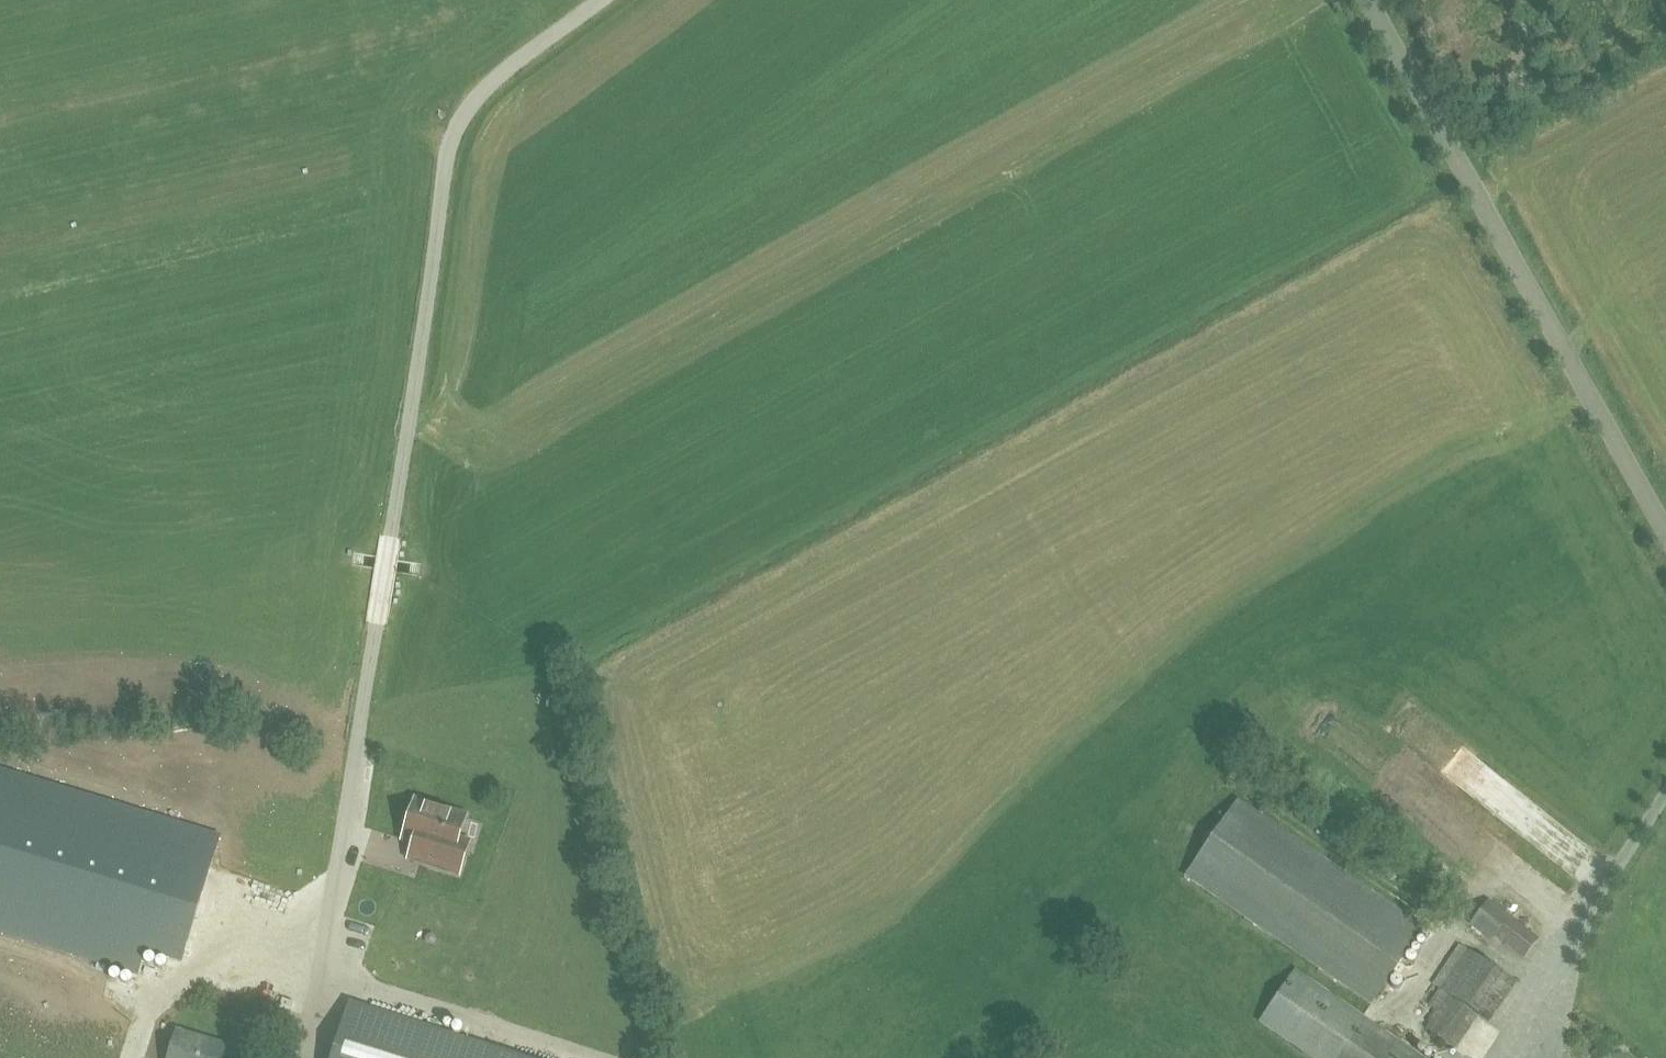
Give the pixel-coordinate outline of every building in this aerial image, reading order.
[(154,967),(161,946),(196,957),(236,831),(200,820),(0,758),(0,919),(154,967)] [(409,858),(420,861),(459,874),(469,842),(459,839),(466,815),(416,799),(403,839),(414,843),(409,858)] [(1236,803),(1185,878),(1371,1005),(1423,930),(1236,803)] [(1490,900),(1480,913),(1470,926),(1492,943),(1493,941),(1496,937),(1525,958),(1540,939),(1511,916),(1490,900)] [(1463,1041),(1478,1019),(1478,1017),(1485,1022),(1489,1025),(1517,982),(1513,979),(1460,945),(1434,986),(1439,989),(1428,1006),(1435,1011),(1426,1021),(1431,1024),(1426,1030),(1457,1051),(1463,1041)] [(1258,1023),(1310,1057),(1425,1057),(1296,970),(1258,1023)] [(484,1048),(351,1005),(335,1057),(481,1057),(484,1048)] [(178,1032),(170,1057),(223,1057),(227,1046),(178,1032)] [(484,1048),(481,1057),(518,1057),(484,1048)]
